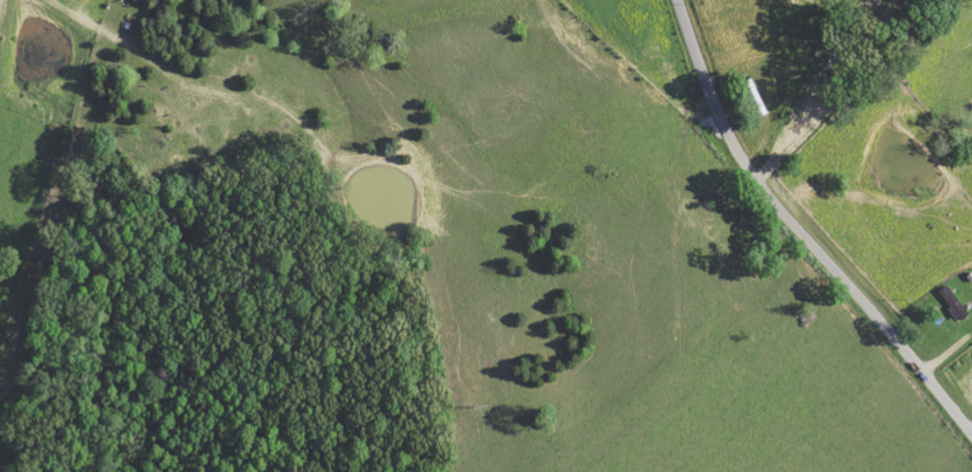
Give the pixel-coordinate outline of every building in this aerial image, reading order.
[(970,315),(950,286),(940,292),(960,322),(970,315)]
